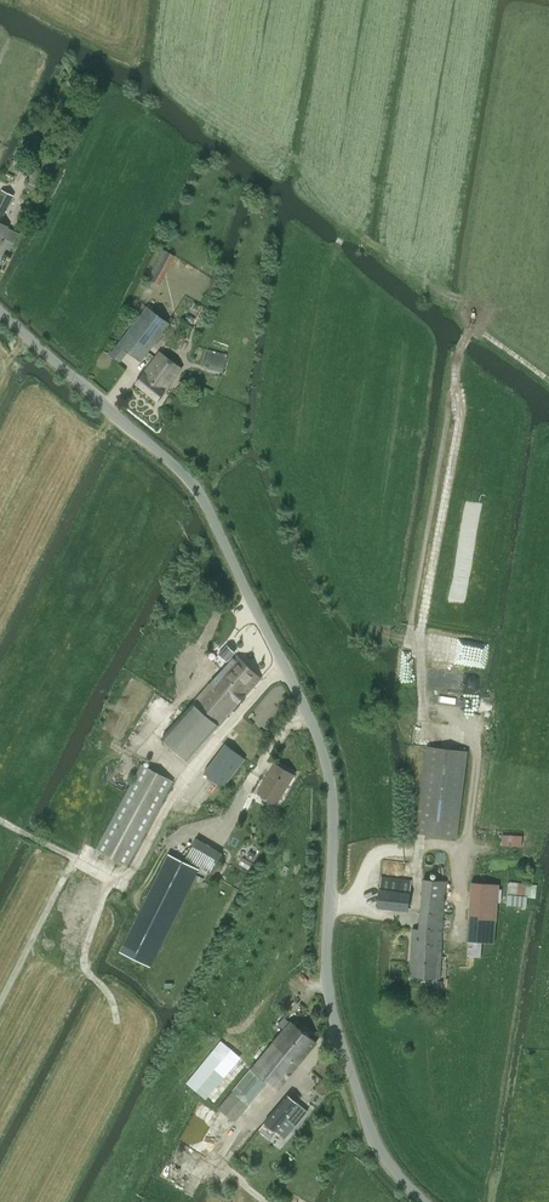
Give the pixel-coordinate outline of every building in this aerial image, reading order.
[(75,78),(72,85),(79,88),(82,82),(75,78)] [(41,158),(29,183),(39,188),(51,163),(41,158)] [(11,172),(16,174),(20,165),(15,163),(11,172)] [(2,217),(13,195),(2,190),(0,194),(0,216),(2,217)] [(161,284),(175,257),(162,251),(148,278),(161,284)] [(170,324),(147,306),(110,354),(120,362),(128,352),(141,362),(170,324)] [(205,363),(224,369),(228,355),(209,349),(205,363)] [(140,378),(136,384),(158,401),(161,396),(182,369),(160,352),(140,378)] [(237,629),(247,618),(241,613),(231,624),(237,629)] [(225,672),(249,693),(262,678),(238,657),(235,661),(231,657),(235,653),(227,646),(220,654),(219,656),(223,660),(225,658),(227,661),(228,659),(233,663),(225,672)] [(249,693),(225,672),(223,670),(161,739),(187,762),(219,726),(249,693)] [(481,676),(430,670),(428,684),(480,690),(481,676)] [(158,694),(145,712),(159,723),(172,705),(158,694)] [(226,744),(203,773),(224,789),(246,759),(226,744)] [(417,832),(457,837),(467,752),(428,747),(417,832)] [(127,866),(173,781),(142,764),(96,849),(127,866)] [(276,804),(293,774),(276,764),(258,793),(276,804)] [(522,846),(522,835),(503,834),(502,845),(522,846)] [(222,853),(197,839),(186,859),(211,873),(222,853)] [(247,857),(253,860),(255,855),(250,852),(247,857)] [(147,965),(195,867),(169,855),(121,953),(147,965)] [(407,911),(411,880),(381,877),(378,907),(407,911)] [(423,879),(419,927),(427,927),(427,931),(442,932),(446,881),(423,879)] [(536,883),(509,881),(507,892),(535,895),(536,883)] [(496,921),(499,885),(471,882),(468,919),(496,921)] [(508,895),(507,905),(526,907),(527,897),(508,895)] [(413,928),(410,976),(440,979),(442,932),(427,931),(427,927),(419,927),(419,929),(413,928)] [(284,1017),(278,1024),(284,1029),(290,1022),(284,1017)] [(309,1036),(312,1033),(305,1027),(303,1030),(292,1021),(290,1022),(284,1029),(251,1069),(252,1069),(219,1108),(235,1121),(268,1082),(278,1090),(316,1042),(309,1036)] [(232,1049),(222,1040),(188,1082),(198,1090),(232,1049)] [(287,1095),(265,1122),(275,1130),(285,1138),(307,1111),(298,1103),(287,1095)]
